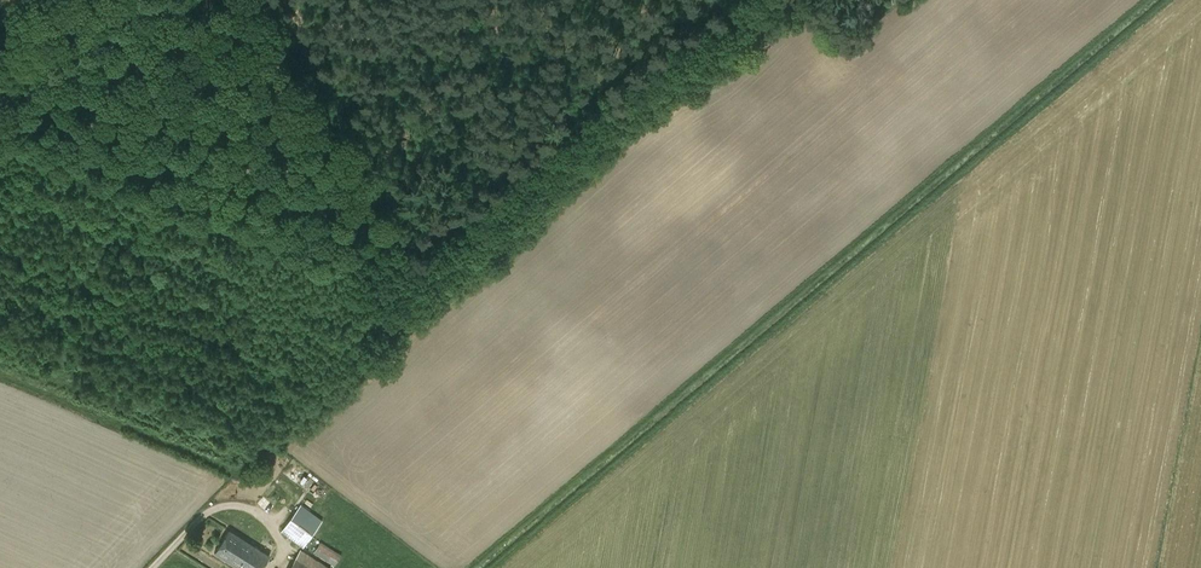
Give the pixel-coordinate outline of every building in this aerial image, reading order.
[(303,547),(323,520),(300,504),(281,531),(303,547)] [(229,531),(215,553),(238,567),(262,567),(269,557),(229,531)] [(341,554),(320,541),(313,552),(334,566),(341,554)] [(301,550),(289,567),(330,567),(301,550)]
